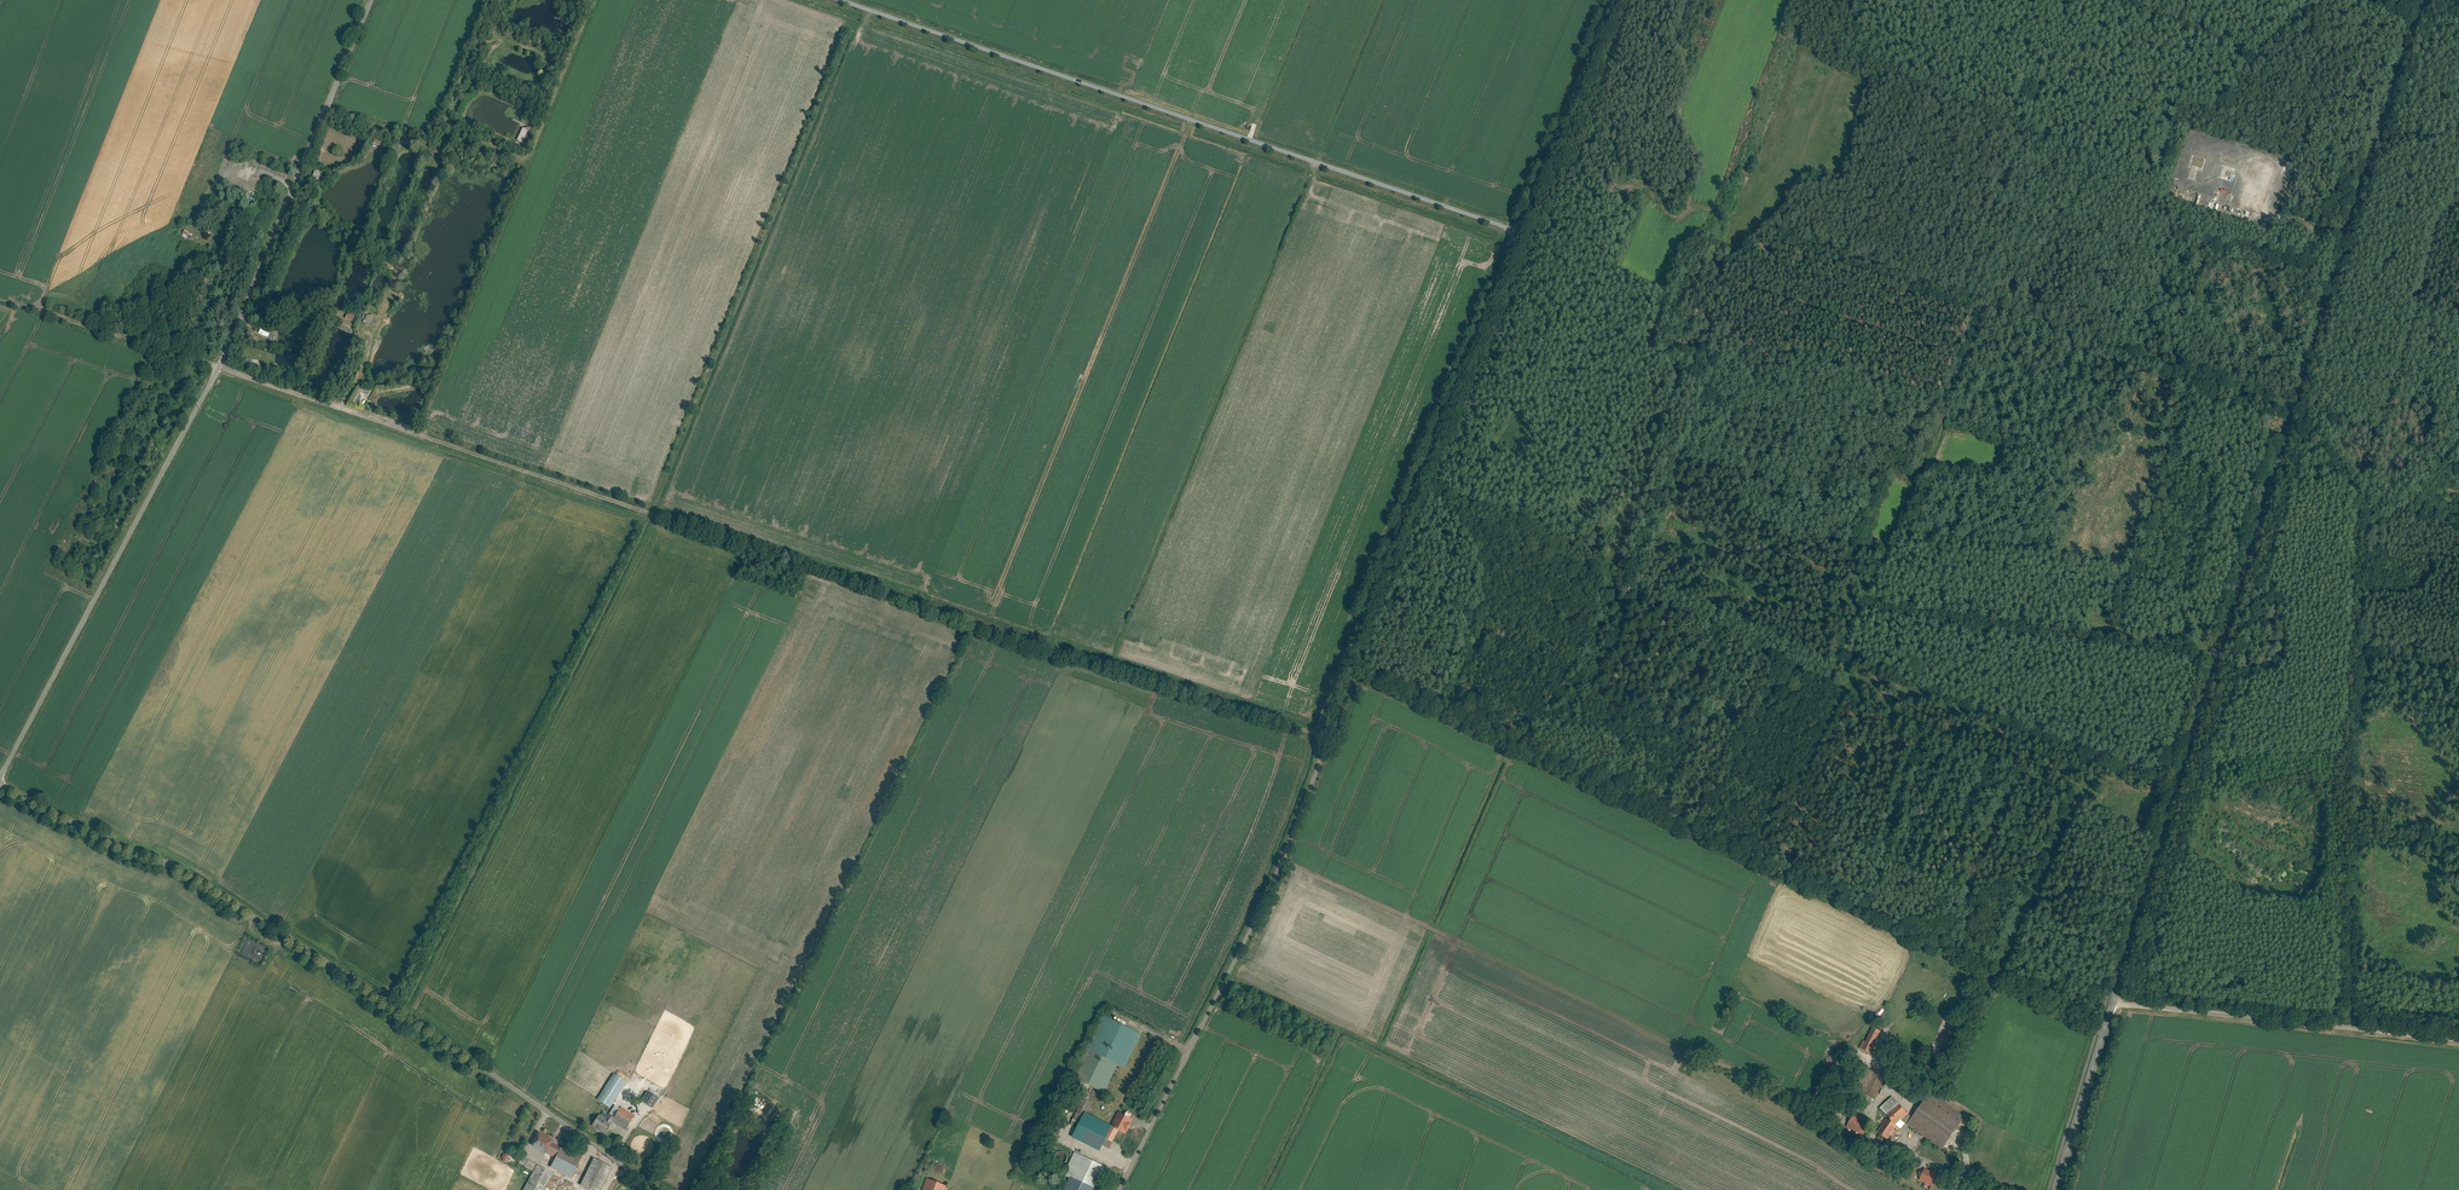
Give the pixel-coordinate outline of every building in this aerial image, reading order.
[(525,145),(532,129),(525,126),(518,141),(525,145)] [(313,179),(321,183),(325,173),(317,170),(313,179)] [(347,319),(355,322),(359,314),(351,310),(347,319)] [(260,334),(270,337),(272,330),(262,327),(260,334)] [(352,342),(363,346),(365,339),(354,335),(352,342)] [(1101,1016),(1085,1049),(1123,1067),(1139,1034),(1101,1016)] [(1873,1028),(1865,1051),(1871,1054),(1879,1031),(1873,1028)] [(1860,1049),(1863,1050),(1872,1033),(1868,1031),(1860,1049)] [(1117,1065),(1085,1049),(1071,1077),(1103,1093),(1117,1065)] [(1854,1089),(1875,1099),(1885,1077),(1868,1069),(1864,1077),(1861,1075),(1854,1089)] [(625,1082),(613,1074),(597,1099),(609,1107),(625,1082)] [(658,1097),(642,1088),(637,1098),(652,1107),(658,1097)] [(1964,1117),(1931,1095),(1909,1126),(1941,1149),(1964,1117)] [(606,1117),(596,1111),(589,1122),(604,1132),(611,1121),(619,1108),(613,1105),(606,1117)] [(1900,1105),(1889,1116),(1897,1124),(1908,1113),(1900,1105)] [(626,1130),(635,1116),(620,1106),(619,1108),(611,1121),(626,1130)] [(1846,1128),(1865,1134),(1870,1120),(1850,1113),(1846,1128)] [(1111,1127),(1085,1114),(1073,1138),(1099,1151),(1111,1127)] [(1124,1133),(1131,1120),(1118,1114),(1111,1127),(1124,1133)] [(1888,1140),(1898,1126),(1888,1119),(1878,1133),(1888,1140)] [(552,1140),(536,1131),(529,1144),(546,1153),(551,1143),(552,1140)] [(551,1143),(546,1153),(555,1158),(560,1148),(551,1143)] [(555,1158),(550,1166),(570,1177),(581,1157),(561,1146),(560,1148),(555,1158)] [(1064,1154),(1057,1151),(1053,1159),(1061,1162),(1064,1154)] [(1073,1151),(1062,1173),(1068,1176),(1061,1189),(1092,1189),(1104,1167),(1073,1151)] [(506,1154),(500,1157),(502,1163),(509,1160),(506,1154)] [(536,1164),(522,1156),(518,1163),(532,1170),(536,1164)] [(592,1158),(579,1184),(591,1189),(600,1189),(611,1167),(592,1158)] [(552,1189),(545,1186),(553,1173),(536,1164),(532,1170),(521,1189),(551,1189),(552,1189)] [(1924,1167),(1917,1178),(1929,1186),(1936,1174),(1924,1167)] [(556,1181),(552,1189),(551,1189),(572,1189),(556,1181)] [(947,1187),(927,1181),(924,1189),(946,1189),(947,1187)]
